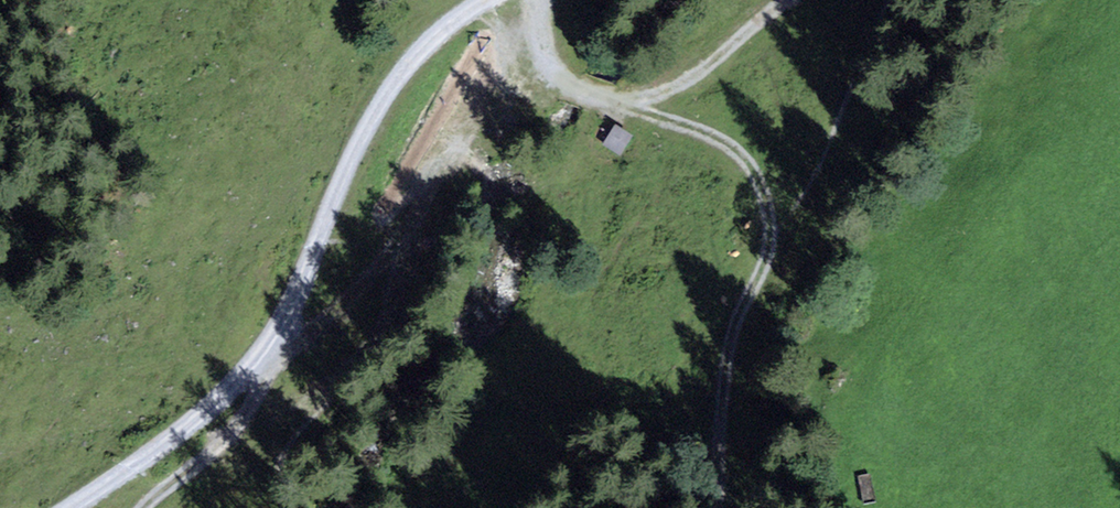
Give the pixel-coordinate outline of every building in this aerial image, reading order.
[(633,139),(615,125),(600,145),(618,158),(633,139)]
